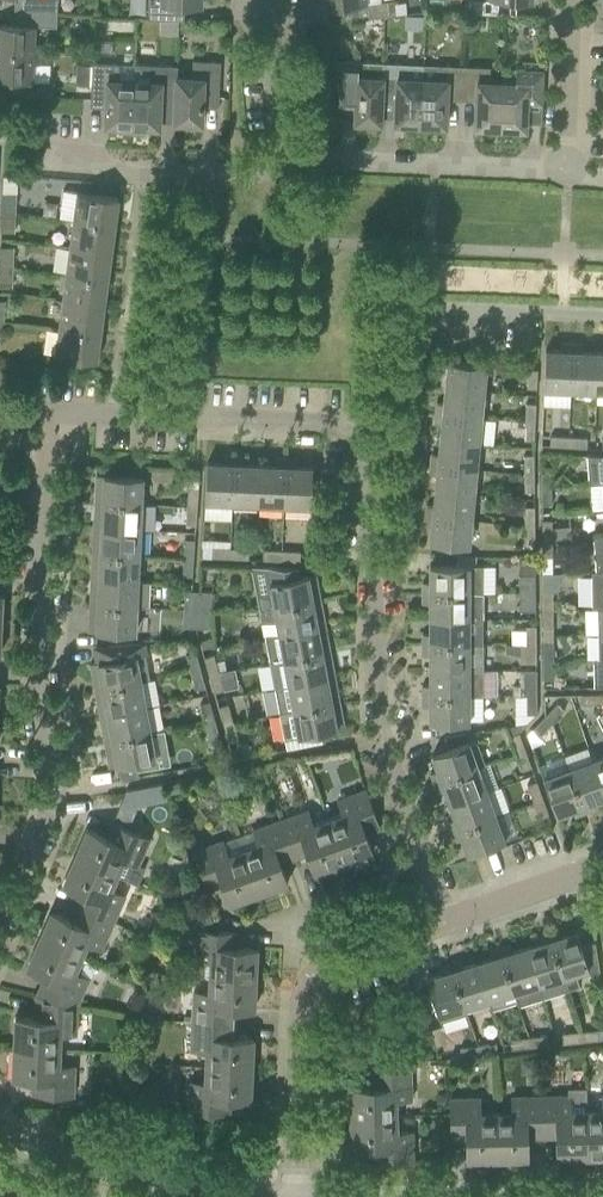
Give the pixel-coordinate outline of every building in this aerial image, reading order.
[(14,10),(57,12),(57,0),(14,0),(14,10)] [(147,19),(183,20),(184,6),(201,7),(201,0),(147,0),(147,19)] [(324,9),(366,4),(366,0),(323,0),(324,9)] [(468,13),(507,14),(507,1),(532,2),(532,0),(468,0),(468,13)] [(372,3),(373,18),(388,16),(386,2),(372,3)] [(40,54),(40,44),(33,44),(34,27),(56,28),(57,12),(14,10),(13,25),(0,25),(0,53),(40,54)] [(0,53),(0,80),(10,81),(10,96),(53,98),(53,82),(32,81),(32,64),(39,64),(40,54),(0,53)] [(176,78),(174,102),(173,129),(187,129),(187,123),(201,124),(202,98),(217,98),(216,108),(218,108),(220,62),(192,61),(191,78),(177,78),(176,78)] [(383,63),(351,62),(334,61),(338,96),(339,96),(339,95),(355,96),(354,122),(380,124),(381,97),(383,63)] [(91,62),(90,99),(89,108),(91,108),(91,99),(106,99),(105,126),(118,126),(118,132),(131,133),(134,82),(119,81),(119,64),(91,62)] [(422,65),(383,63),(381,97),(395,98),(394,124),(420,125),(422,65)] [(134,82),(131,133),(144,133),(145,127),(159,128),(159,122),(160,102),(174,102),(176,78),(177,78),(177,66),(135,64),(134,82)] [(422,65),(420,125),(445,126),(446,100),(461,100),(462,66),(422,65)] [(489,68),(462,66),(461,100),(475,101),(474,128),(500,129),(502,83),(489,82),(489,68)] [(515,84),(502,83),(500,129),(525,130),(526,103),(540,104),(540,105),(541,105),(543,70),(515,69),(515,84)] [(62,191),(58,218),(73,220),(114,225),(118,198),(62,191)] [(1,212),(14,212),(15,193),(2,192),(1,212)] [(14,212),(1,212),(0,232),(13,232),(14,212)] [(73,220),(69,247),(110,252),(114,225),(73,220)] [(11,267),(12,247),(0,247),(0,267),(11,267)] [(110,252),(69,247),(66,274),(107,280),(110,252)] [(0,267),(0,286),(11,287),(11,267),(0,267)] [(107,280),(66,274),(62,301),(103,307),(107,280)] [(103,307),(62,301),(58,328),(100,334),(103,307)] [(100,334),(58,328),(55,356),(96,361),(100,334)] [(545,350),(544,374),(543,389),(570,390),(572,344),(562,344),(562,351),(545,350)] [(572,344),(570,390),(596,391),(598,353),(582,352),(582,345),(572,344)] [(483,392),(483,389),(485,365),(440,360),(439,372),(446,372),(445,388),(483,392)] [(536,388),(537,370),(527,369),(526,388),(536,388)] [(436,403),(435,413),(480,417),(483,392),(445,388),(443,404),(436,403)] [(524,422),(534,422),(535,404),(525,403),(524,422)] [(480,417),(435,413),(434,423),(441,423),(440,439),(478,443),(480,417)] [(534,422),(524,422),(523,440),(533,440),(534,422)] [(568,437),(550,436),(549,446),(568,447),(568,437)] [(568,437),(568,447),(586,448),(587,438),(568,437)] [(431,454),(430,464),(475,468),(478,443),(440,439),(438,455),(431,454)] [(523,473),(533,473),(533,455),(523,455),(523,473)] [(602,456),(587,455),(589,484),(602,483),(602,456)] [(206,463),(205,487),(204,501),(231,502),(234,457),(224,456),(223,464),(206,463)] [(243,457),(234,457),(231,502),(257,504),(259,465),(243,464),(243,457)] [(275,466),(259,465),(257,504),(283,505),(285,459),(275,459),(275,466)] [(285,459),(283,505),(310,506),(312,468),(295,467),(295,459),(285,459)] [(475,468),(430,464),(429,474),(436,475),(435,491),(473,494),(475,468)] [(188,488),(198,488),(199,470),(185,469),(184,487),(188,488)] [(541,487),(551,487),(550,469),(540,469),(541,487)] [(534,492),(533,473),(523,473),(524,492),(534,492)] [(95,475),(94,502),(140,504),(142,477),(95,475)] [(551,487),(541,487),(541,505),(551,505),(551,487)] [(188,488),(186,506),(196,507),(198,488),(188,488)] [(426,506),(425,515),(471,520),(473,494),(435,491),(433,506),(426,506)] [(140,504),(94,502),(93,528),(139,530),(140,504)] [(196,507),(186,506),(185,524),(195,525),(196,507)] [(524,525),(534,525),(534,507),(524,507),(524,525)] [(282,550),(310,551),(311,510),(284,509),(282,550)] [(471,520),(425,515),(424,525),(431,526),(430,543),(468,547),(471,520)] [(541,539),(551,539),(551,520),(541,520),(541,539)] [(534,525),(524,525),(524,543),(534,543),(534,525)] [(139,530),(93,528),(92,553),(138,555),(139,530)] [(593,535),(596,572),(602,571),(602,535),(593,535)] [(183,557),(193,558),(194,540),(184,539),(183,557)] [(551,557),(551,539),(541,539),(541,557),(551,557)] [(229,558),(230,548),(211,547),(211,557),(229,558)] [(230,548),(229,558),(247,559),(248,549),(230,548)] [(281,561),(281,551),(263,550),(262,560),(281,561)] [(299,551),(281,551),(281,561),(299,562),(299,551)] [(138,555),(92,553),(91,579),(137,581),(138,555)] [(193,558),(183,557),(181,576),(191,576),(193,558)] [(266,566),(271,592),(257,595),(259,609),(274,608),(319,600),(315,574),(300,577),(299,568),(266,566)] [(482,566),(429,566),(429,583),(422,583),(422,593),(482,593),(482,566)] [(596,572),(590,572),(591,608),(596,608),(602,608),(602,571),(596,572)] [(535,574),(525,575),(518,575),(519,593),(535,593),(535,574)] [(89,605),(136,607),(148,608),(149,582),(137,581),(91,579),(89,605)] [(196,609),(197,591),(184,591),(183,609),(196,609)] [(210,592),(197,591),(196,609),(209,610),(210,592)] [(542,610),(552,610),(552,591),(542,591),(542,610)] [(482,593),(422,593),(422,603),(429,603),(429,619),(468,619),(482,619),(482,593)] [(535,611),(535,593),(519,593),(519,611),(535,611)] [(319,600),(274,608),(259,609),(260,622),(276,622),(279,634),(324,625),(319,600)] [(136,607),(89,605),(88,632),(134,634),(136,607)] [(183,609),(182,627),(195,627),(196,609),(183,609)] [(209,610),(196,609),(195,627),(208,628),(209,610)] [(552,610),(542,610),(542,628),(552,628),(552,610)] [(422,634),(422,644),(468,645),(482,645),(482,619),(468,619),(429,619),(429,634),(422,634)] [(324,625),(279,634),(265,637),(269,662),(329,651),(324,625)] [(535,626),(525,626),(525,644),(535,644),(535,626)] [(103,661),(89,663),(94,690),(140,681),(149,680),(142,643),(101,647),(103,661)] [(543,661),(553,661),(553,643),(542,643),(543,661)] [(468,645),(422,644),(422,654),(429,654),(429,670),(482,670),(482,645),(468,645)] [(535,644),(525,644),(519,644),(519,663),(536,663),(535,644)] [(334,677),(329,651),(269,662),(274,688),(334,677)] [(190,672),(200,670),(195,652),(185,655),(190,672)] [(218,672),(215,662),(213,655),(204,658),(209,675),(218,672)] [(598,660),(593,660),(594,687),(602,687),(602,660),(598,660)] [(223,661),(215,662),(218,672),(225,671),(223,661)] [(553,661),(543,661),(543,679),(553,679),(553,661)] [(205,687),(200,670),(190,672),(195,690),(205,687)] [(422,686),(422,696),(468,696),(482,696),(482,670),(429,670),(429,686),(422,686)] [(519,670),(519,687),(519,696),(526,696),(536,696),(536,670),(519,670)] [(223,690),(218,672),(209,675),(214,692),(223,690)] [(339,703),(334,677),(274,688),(279,714),(339,703)] [(145,707),(140,681),(94,690),(99,715),(145,707)] [(599,704),(599,694),(581,695),(581,705),(599,704)] [(468,696),(422,696),(422,706),(429,706),(429,723),(468,723),(468,696)] [(536,714),(536,696),(526,696),(526,714),(536,714)] [(204,722),(214,719),(209,702),(199,704),(204,722)] [(344,728),(339,703),(279,714),(284,740),(344,728)] [(544,716),(551,723),(564,710),(557,703),(544,716)] [(223,724),(232,722),(227,704),(218,707),(223,724)] [(145,707),(99,715),(104,741),(149,732),(145,707)] [(551,723),(544,716),(531,730),(539,736),(551,723)] [(214,719),(204,722),(209,740),(219,737),(214,719)] [(232,722),(223,724),(228,742),(237,739),(232,722)] [(149,732),(104,741),(109,767),(154,759),(149,732)] [(525,750),(518,733),(509,736),(515,753),(525,750)] [(468,742),(454,747),(431,755),(437,771),(430,773),(434,783),(477,767),(484,765),(475,742),(472,741),(468,742)] [(525,750),(515,753),(521,770),(531,767),(525,750)] [(592,760),(602,791),(602,756),(592,760)] [(568,769),(583,812),(593,809),(590,802),(602,797),(602,791),(592,760),(568,769)] [(477,767),(434,783),(437,792),(444,790),(449,804),(485,791),(477,767)] [(583,812),(568,769),(542,778),(555,814),(571,809),(574,816),(583,812)] [(533,802),(542,798),(536,781),(526,784),(533,802)] [(177,792),(175,782),(165,784),(167,794),(177,792)] [(115,816),(128,822),(136,804),(133,789),(126,790),(115,816)] [(365,789),(343,797),(337,799),(342,813),(327,819),(343,863),(372,852),(365,834),(379,828),(365,789)] [(485,791),(449,804),(455,819),(448,822),(451,831),(494,816),(485,791)] [(162,810),(156,792),(146,796),(152,814),(162,810)] [(542,798),(533,802),(539,819),(548,816),(542,798)] [(343,863),(327,819),(312,824),(307,810),(279,820),(291,853),(305,848),(314,873),(343,863)] [(494,816),(451,831),(455,841),(461,838),(467,854),(504,841),(494,816)] [(257,844),(242,849),(258,893),(287,883),(278,857),(291,853),(279,820),(252,830),(257,844)] [(86,828),(74,856),(117,875),(137,884),(144,867),(138,865),(149,839),(111,822),(110,824),(116,827),(111,839),(86,828)] [(222,840),(194,851),(206,884),(220,879),(229,904),(258,893),(242,849),(227,855),(222,840)] [(117,875),(74,856),(61,885),(86,895),(81,908),(113,922),(124,895),(110,889),(117,875)] [(75,921),(50,911),(38,939),(81,957),(87,943),(101,949),(113,922),(81,908),(75,921)] [(230,931),(215,931),(195,930),(194,960),(195,960),(195,976),(208,977),(255,978),(257,948),(230,946),(230,931)] [(558,930),(549,933),(562,977),(566,990),(578,987),(574,973),(586,969),(588,973),(599,970),(594,941),(581,945),(577,932),(560,937),(558,930)] [(562,977),(549,933),(539,936),(541,943),(526,947),(537,984),(542,998),(566,990),(562,977)] [(81,957),(38,939),(26,967),(50,978),(42,997),(77,1005),(95,964),(81,957)] [(509,945),(499,948),(513,992),(537,984),(526,947),(511,952),(509,945)] [(492,958),(477,963),(488,999),(513,992),(499,948),(490,951),(492,958)] [(390,984),(411,973),(398,950),(377,961),(390,984)] [(459,960),(450,963),(463,1007),(488,999),(477,963),(462,967),(459,960)] [(426,978),(430,992),(414,997),(416,1002),(418,1032),(442,1025),(441,1021),(465,1014),(463,1007),(450,963),(440,966),(443,973),(426,978)] [(192,992),(191,1021),(233,1023),(234,1008),(254,1009),(255,978),(208,977),(208,992),(192,992)] [(14,1016),(13,1047),(60,1049),(60,1033),(76,1034),(77,1005),(42,997),(41,1018),(14,1016)] [(233,1023),(191,1021),(190,1050),(205,1050),(204,1066),(251,1069),(253,1038),(232,1037),(233,1023)] [(579,1032),(580,1041),(599,1040),(598,1030),(579,1032)] [(580,1041),(579,1032),(561,1033),(562,1043),(580,1041)] [(546,1035),(528,1037),(529,1047),(547,1045),(546,1035)] [(529,1047),(528,1037),(510,1039),(511,1049),(529,1047)] [(496,1044),(477,1046),(478,1056),(497,1054),(496,1044)] [(478,1056),(477,1046),(459,1048),(460,1058),(478,1056)] [(60,1049),(13,1047),(11,1078),(39,1079),(38,1093),(31,1092),(31,1094),(73,1096),(74,1066),(59,1065),(60,1049)] [(534,1060),(520,1060),(520,1074),(534,1074),(534,1060)] [(188,1082),(188,1088),(187,1112),(222,1113),(223,1098),(250,1099),(251,1069),(204,1066),(204,1082),(188,1082)] [(376,1086),(348,1086),(349,1117),(396,1116),(396,1100),(411,1099),(410,1070),(375,1070),(376,1086)] [(568,1095),(540,1096),(541,1131),(555,1130),(556,1158),(587,1157),(586,1110),(585,1090),(568,1090),(568,1095)] [(586,1110),(587,1157),(602,1156),(602,1094),(601,1094),(602,1110),(586,1110)] [(511,1112),(495,1112),(497,1159),(527,1158),(527,1131),(541,1131),(540,1096),(511,1097),(511,1112)] [(479,1097),(449,1098),(450,1133),(465,1133),(466,1160),(497,1159),(495,1112),(480,1113),(479,1097)] [(396,1116),(349,1117),(350,1148),(370,1147),(377,1147),(378,1162),(413,1161),(412,1131),(397,1132),(396,1116)]
